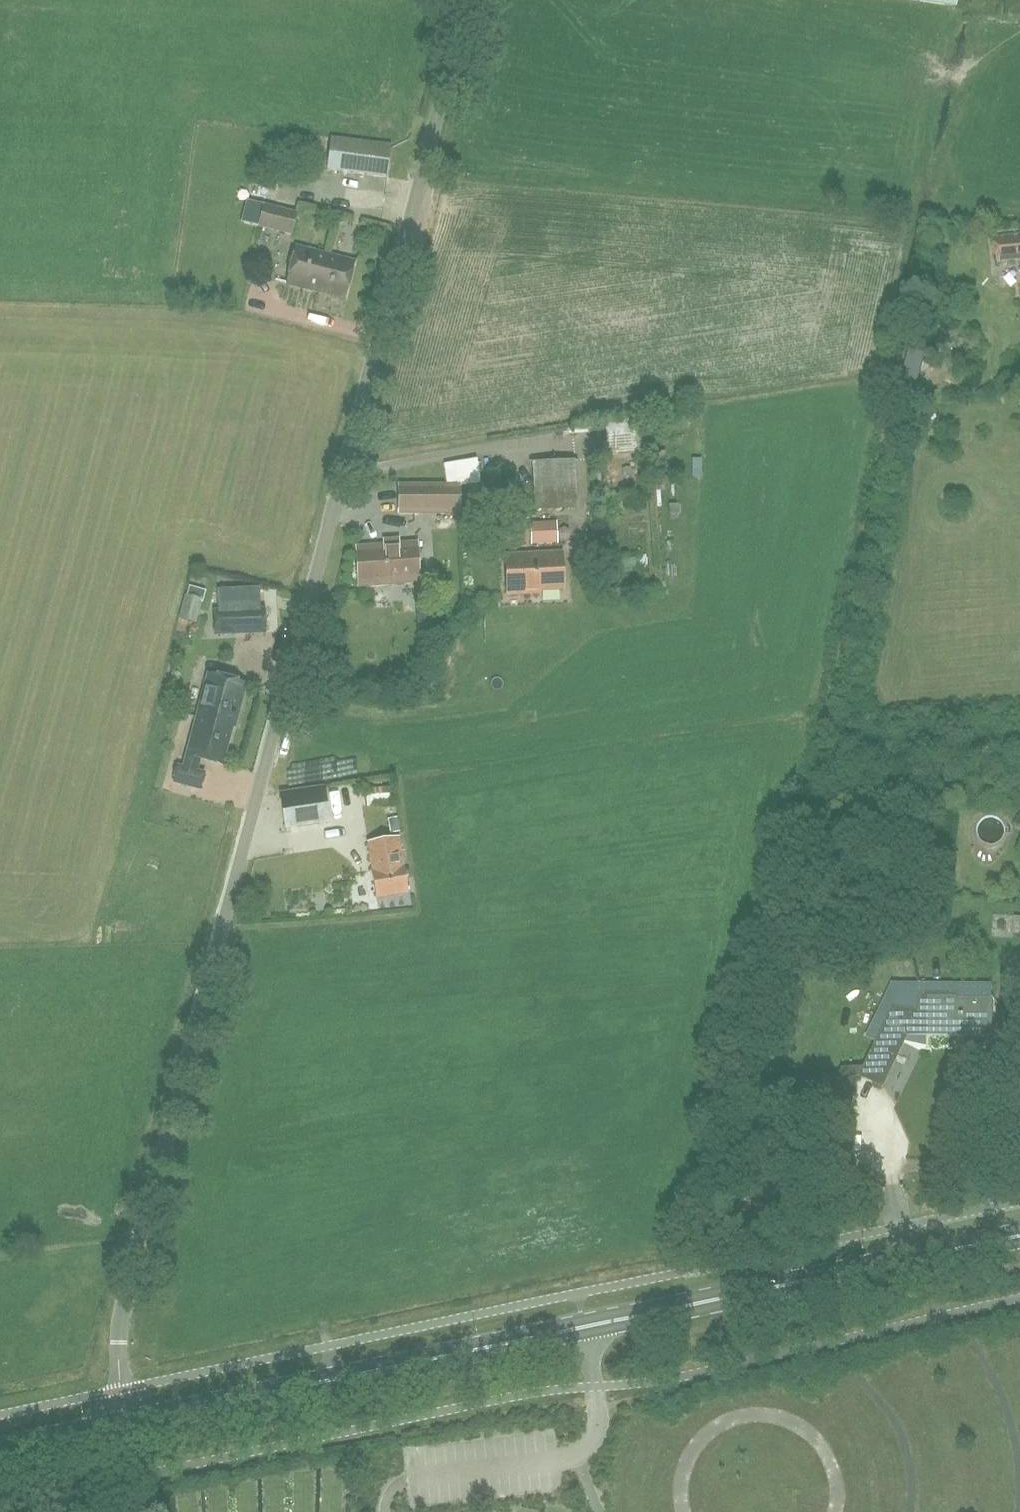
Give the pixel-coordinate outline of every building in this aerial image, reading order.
[(386,178),(391,147),(330,138),(325,170),(386,178)] [(296,214),(264,205),(258,227),(291,235),(296,214)] [(1019,260),(1019,235),(995,237),(997,263),(1019,260)] [(296,249),(287,284),(344,299),(353,263),(296,249)] [(636,424),(607,425),(609,451),(637,450),(636,424)] [(534,512),(577,510),(574,461),(532,463),(534,512)] [(458,512),(458,503),(458,487),(448,487),(399,487),(399,512),(458,512)] [(560,523),(536,524),(536,544),(561,543),(560,523)] [(359,585),(417,581),(415,543),(357,547),(359,585)] [(506,556),(508,595),(527,594),(527,591),(563,590),(561,554),(506,556)] [(205,624),(212,600),(195,595),(188,619),(205,624)] [(212,612),(213,634),(265,632),(264,610),(212,612)] [(206,675),(195,718),(231,727),(234,728),(245,685),(206,675)] [(178,765),(173,783),(200,790),(204,774),(195,772),(198,760),(221,765),(231,727),(195,718),(182,766),(178,765)] [(329,824),(324,787),(280,793),(286,830),(329,824)] [(376,898),(407,893),(399,837),(368,842),(370,858),(371,858),(373,870),(371,870),(376,898)] [(938,961),(927,962),(928,988),(939,987),(938,961)] [(993,1033),(993,1001),(978,1001),(978,1003),(958,1003),(958,996),(922,996),(918,1015),(896,1008),(895,1007),(866,1066),(863,1074),(884,1084),(908,1033),(993,1033)] [(853,1079),(866,1075),(863,1074),(866,1066),(842,1068),(839,1076),(811,1075),(785,1074),(784,1094),(784,1100),(848,1102),(849,1087),(853,1088),(853,1079)]
